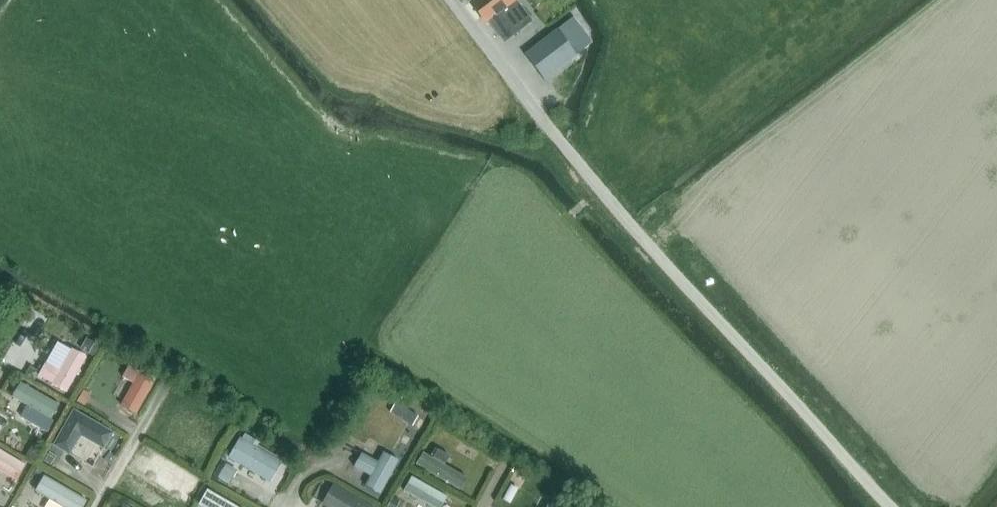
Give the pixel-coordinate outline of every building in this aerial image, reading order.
[(523,10),(516,0),(473,0),(469,3),(484,24),(488,21),(496,31),(498,30),(522,12),(523,10)] [(522,12),(498,30),(505,39),(529,21),(522,12)] [(593,42),(590,38),(573,17),(524,55),(544,80),(588,45),(593,42)] [(18,349),(24,339),(17,334),(11,345),(18,349)] [(67,393),(87,357),(71,348),(59,369),(46,362),(38,376),(52,384),(51,384),(67,393)] [(136,414),(157,377),(141,368),(139,371),(128,365),(122,377),(133,383),(120,405),(136,414)] [(11,397),(51,420),(59,405),(20,382),(11,397)] [(92,394),(82,389),(76,401),(85,407),(92,394)] [(74,411),(54,445),(69,454),(80,434),(103,448),(112,433),(74,411)] [(411,411),(405,421),(412,426),(419,415),(411,411)] [(240,437),(228,457),(270,482),(282,462),(256,446),(259,442),(246,433),(243,438),(240,437)] [(32,445),(25,456),(34,461),(40,450),(32,445)] [(416,464),(461,490),(468,477),(445,464),(450,456),(435,447),(430,456),(423,452),(416,464)] [(16,480),(25,465),(0,450),(0,471),(16,480)] [(380,494),(399,460),(383,451),(378,461),(361,452),(354,467),(370,476),(365,485),(380,494)] [(48,454),(44,460),(50,464),(54,458),(48,454)] [(229,484),(237,470),(225,463),(217,478),(229,484)] [(33,491),(61,506),(83,506),(86,501),(43,475),(33,491)] [(432,506),(441,506),(447,496),(411,476),(403,491),(432,506)] [(333,483),(321,504),(325,506),(374,506),(333,483)] [(201,506),(237,506),(207,489),(198,505),(201,506)] [(392,496),(386,506),(396,506),(400,500),(392,496)]
